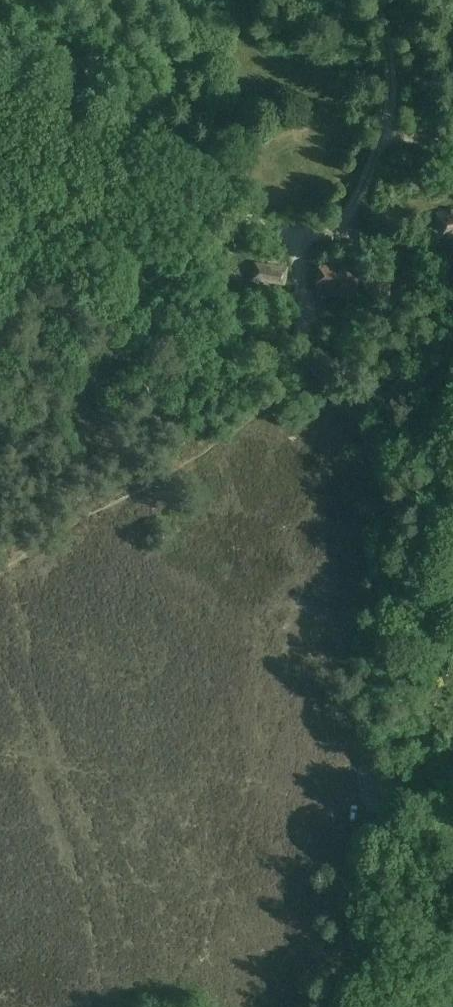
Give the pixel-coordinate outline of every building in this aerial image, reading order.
[(442,241),(452,238),(452,215),(436,219),(442,241)] [(319,260),(318,265),(316,277),(313,291),(354,299),(360,268),(319,260)] [(288,267),(254,262),(251,281),(285,286),(288,267)]
